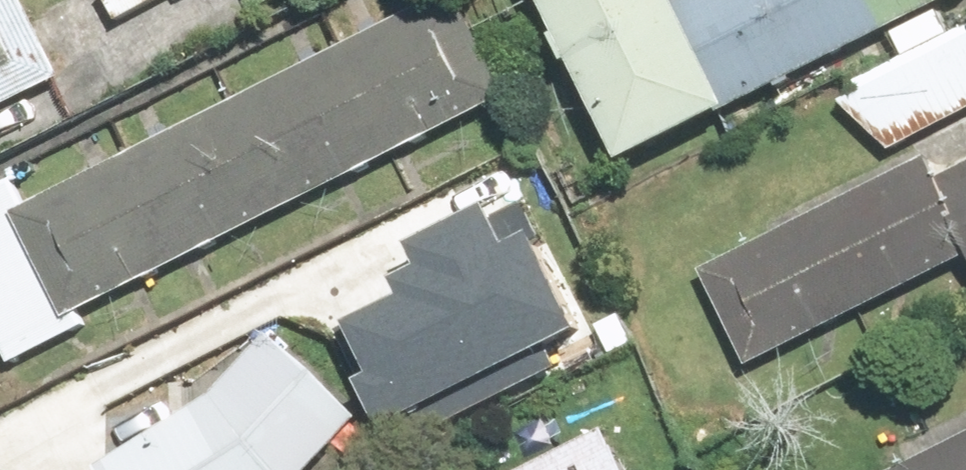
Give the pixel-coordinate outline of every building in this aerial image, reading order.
[(21,357),(101,317),(95,304),(525,96),(479,0),(443,0),(301,69),(285,38),(219,70),(232,98),(46,189),(32,161),(0,176),(0,314),(21,357)] [(74,76),(37,0),(0,0),(0,112),(74,76)] [(274,11),(297,0),(269,0),(274,11)] [(608,162),(718,106),(665,2),(664,0),(526,0),(608,162)] [(665,2),(718,106),(876,26),(863,0),(669,0),(665,2)] [(876,26),(929,0),(863,0),(876,26)] [(849,77),(888,154),(965,115),(965,19),(849,77)] [(705,259),(757,365),(965,263),(965,169),(960,172),(945,142),(705,259)] [(382,365),(362,374),(392,442),(570,362),(557,334),(583,323),(539,224),(512,236),(498,204),(423,237),(431,256),(400,270),(408,287),(357,310),(382,365)] [(111,461),(117,469),(331,469),(377,436),(295,325),(111,461)] [(518,469),(647,469),(621,419),(518,469)] [(885,469),(965,469),(965,430),(885,469)]
